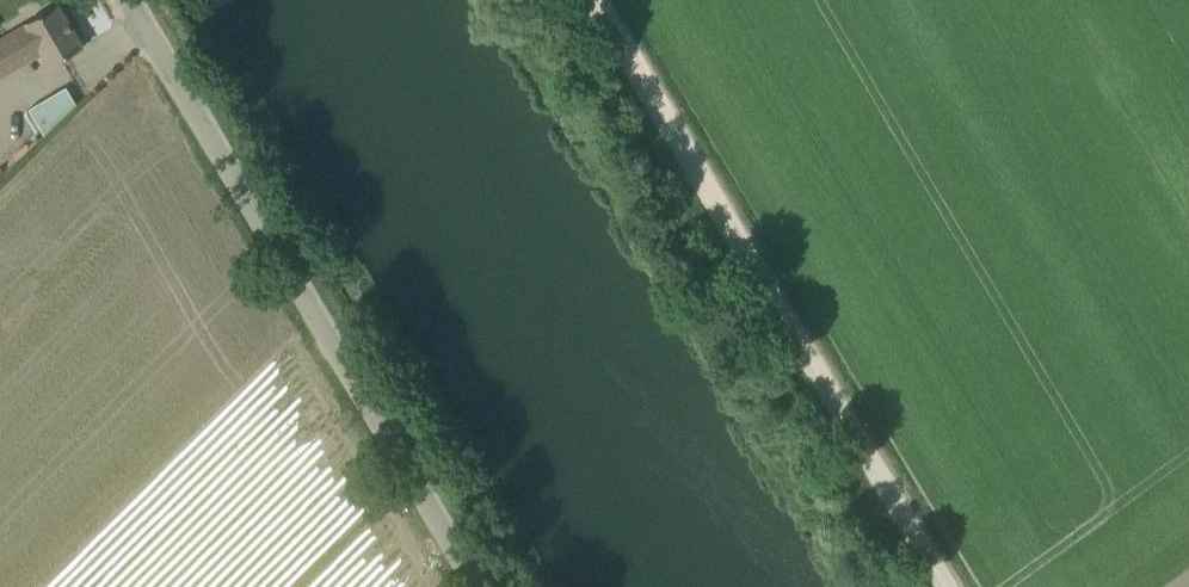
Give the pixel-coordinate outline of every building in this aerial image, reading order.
[(0,39),(0,72),(2,76),(43,52),(50,65),(84,46),(60,4),(0,39)] [(67,86),(54,94),(66,114),(77,103),(67,86)]
